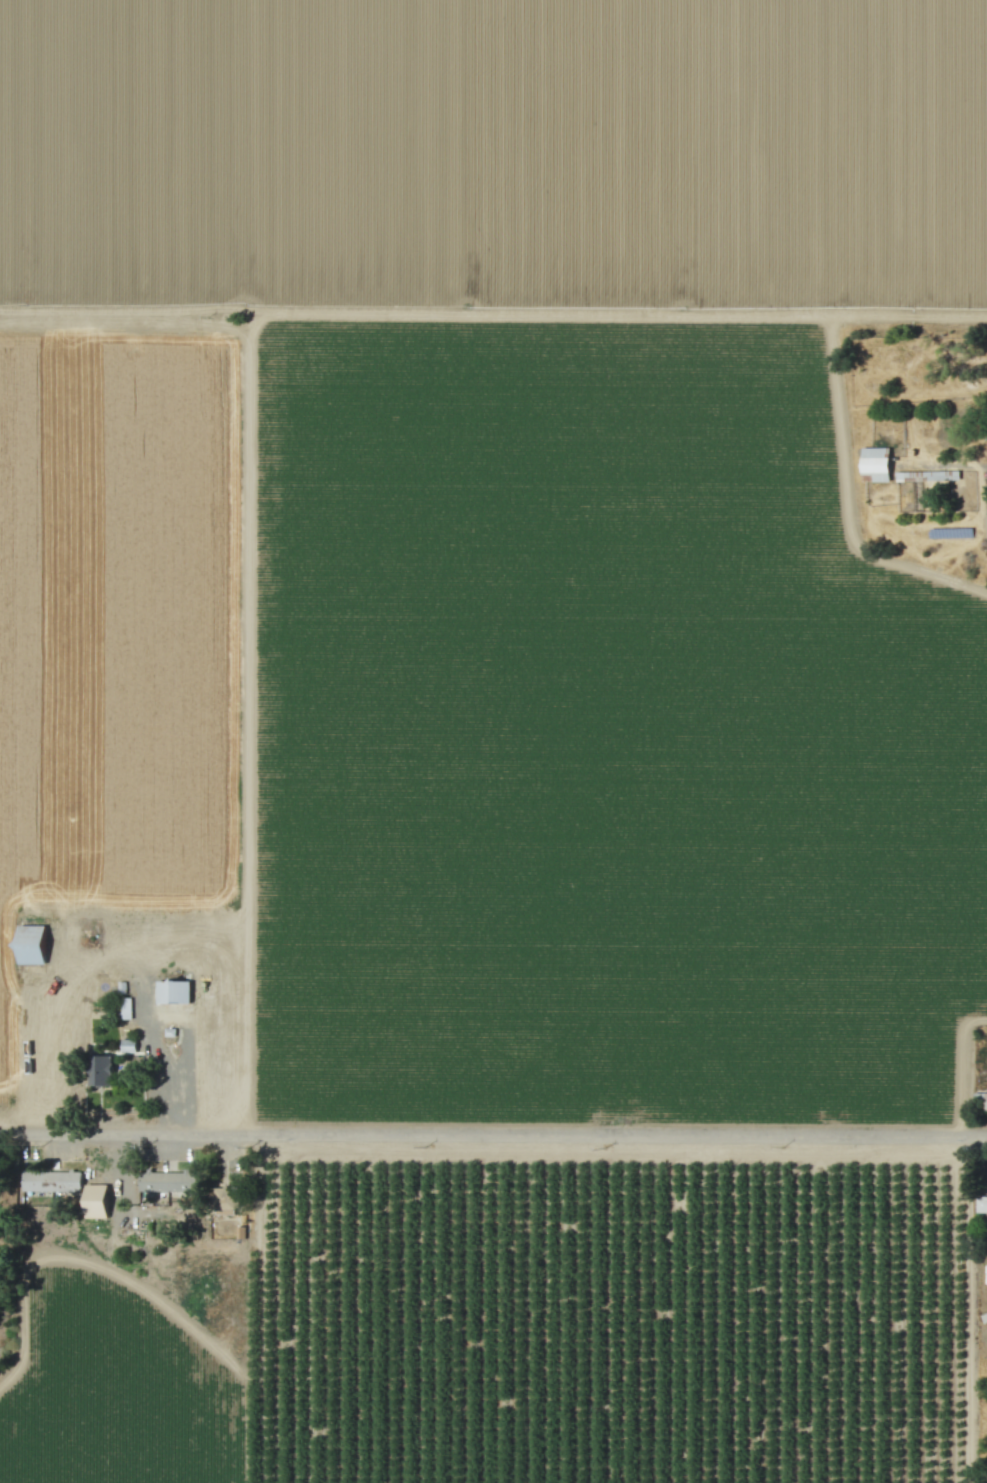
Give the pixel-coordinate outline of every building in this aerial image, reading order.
[(862,448),(861,482),(889,483),(889,457),(886,457),(886,449),(862,448)] [(19,965),(50,965),(51,927),(20,926),(19,965)] [(191,1003),(190,981),(155,982),(156,1004),(191,1003)] [(121,1053),(135,1053),(135,1040),(121,1040),(121,1053)] [(94,1087),(118,1087),(118,1076),(122,1076),(122,1057),(94,1057),(94,1087)] [(197,1173),(140,1172),(139,1204),(158,1205),(158,1195),(170,1196),(170,1198),(196,1199),(197,1173)] [(110,1219),(111,1186),(90,1185),(90,1218),(110,1219)] [(214,1189),(214,1216),(236,1215),(235,1188),(214,1189)] [(975,1197),(976,1214),(986,1214),(986,1197),(975,1197)]
